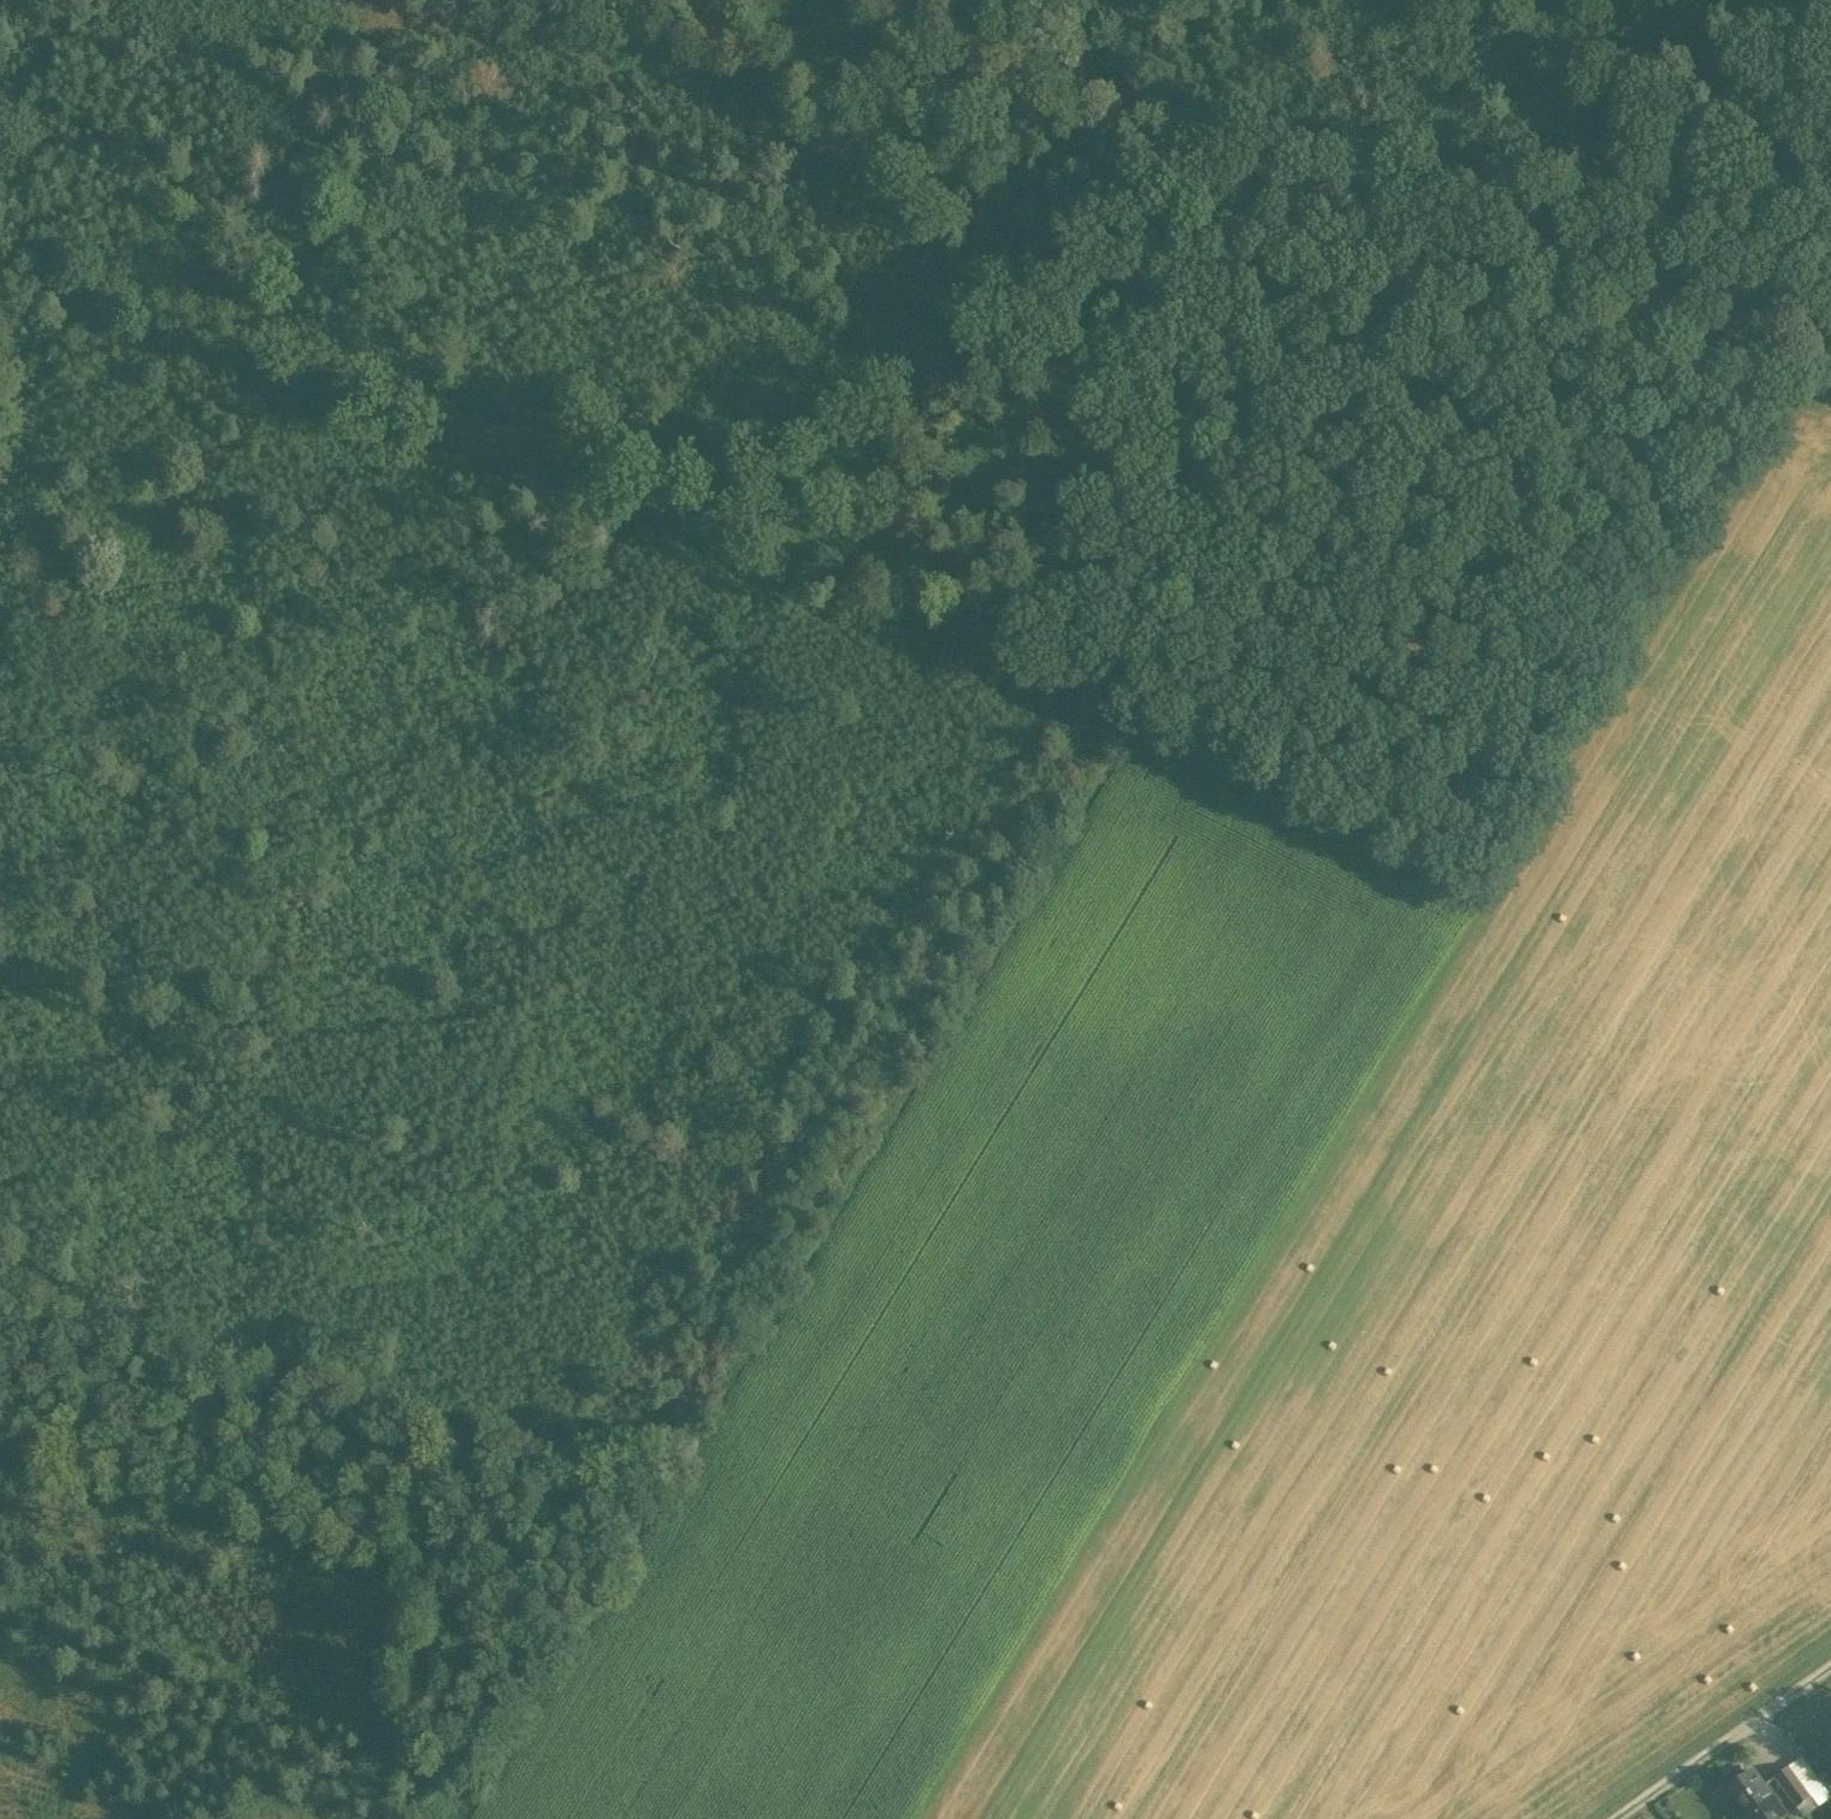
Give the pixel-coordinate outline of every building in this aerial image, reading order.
[(1811,1798),(1788,1768),(1774,1778),(1797,1809),(1811,1798)] [(1752,1772),(1721,1795),(1739,1818),(1783,1818),(1786,1817),(1752,1772)]
